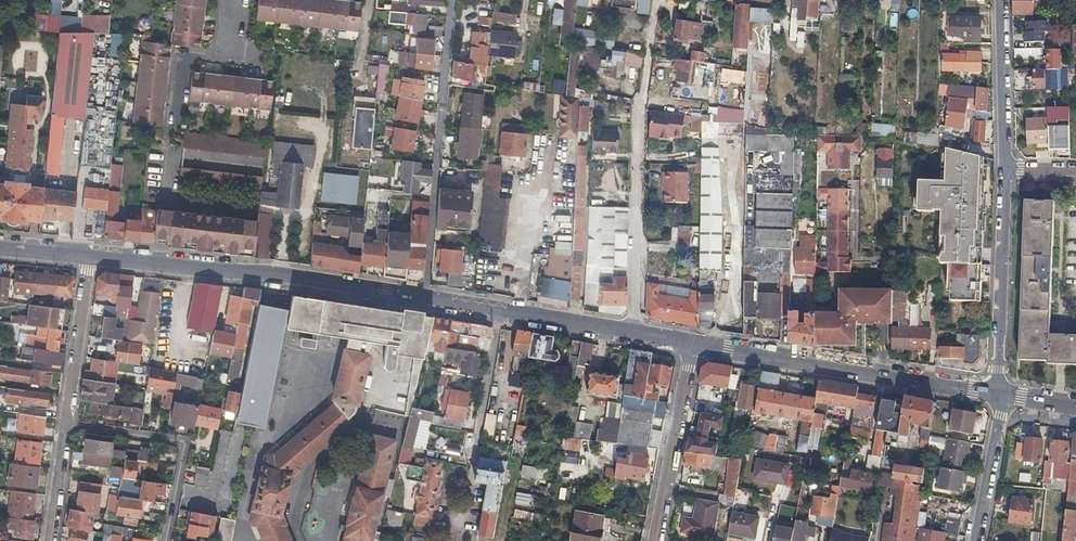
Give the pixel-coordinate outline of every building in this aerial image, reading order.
[(175,5),(204,8),(205,0),(176,0),(175,5)] [(254,19),(272,22),(275,0),(256,0),(254,19)] [(272,22),(292,24),(295,0),(275,0),(272,22)] [(292,24),(312,26),(316,0),(295,0),(292,24)] [(312,26),(332,29),(336,0),(330,0),(330,1),(325,0),(326,0),(316,0),(312,26)] [(341,0),(336,0),(332,29),(355,31),(358,2),(351,1),(350,4),(346,4),(346,1),(341,0)] [(400,13),(424,15),(425,9),(417,8),(417,5),(443,7),(443,0),(409,0),(408,8),(400,7),(400,13)] [(574,13),(576,0),(563,0),(558,34),(572,36),(572,28),(574,13)] [(574,13),(572,28),(589,30),(592,6),(648,14),(650,0),(576,0),(574,13)] [(678,9),(692,10),(693,0),(679,0),(678,9)] [(1018,13),(1022,13),(1022,14),(1032,14),(1032,0),(1014,0),(1014,13),(1018,13)] [(369,33),(373,4),(358,2),(355,31),(369,33)] [(745,69),(750,5),(735,3),(730,66),(745,69)] [(175,5),(173,25),(202,28),(203,20),(200,19),(200,15),(203,16),(204,8),(175,5)] [(490,26),(491,11),(480,10),(478,25),(490,26)] [(424,15),(400,13),(391,12),(390,24),(414,26),(413,34),(425,35),(427,15),(424,15)] [(493,21),(505,22),(516,23),(517,15),(494,13),(493,21)] [(970,16),(962,15),(953,15),(953,26),(952,26),(952,36),(965,36),(964,42),(971,43),(972,35),(970,35),(970,16)] [(65,18),(64,33),(79,32),(80,19),(65,18)] [(47,31),(48,26),(48,21),(24,19),(23,28),(47,31)] [(1025,31),(1025,42),(1045,40),(1045,30),(1048,30),(1048,19),(1027,21),(1028,31),(1025,31)] [(687,42),(687,40),(687,39),(699,40),(700,34),(712,36),(713,22),(701,20),(701,25),(678,21),(675,41),(687,42)] [(1012,41),(1021,42),(1022,22),(1013,22),(1012,41)] [(628,39),(629,33),(630,28),(623,24),(612,23),(611,33),(617,34),(617,37),(628,39)] [(173,25),(170,44),(199,47),(200,39),(198,39),(198,35),(201,35),(202,28),(173,25)] [(429,27),(428,36),(441,37),(442,29),(429,27)] [(589,30),(572,28),(572,36),(571,45),(585,46),(631,52),(632,48),(632,40),(628,39),(617,37),(617,34),(611,33),(589,30)] [(516,51),(518,51),(521,52),(522,43),(517,42),(518,34),(492,31),(489,54),(515,57),(516,51)] [(85,105),(91,53),(93,33),(93,32),(79,32),(64,33),(59,33),(44,177),(55,178),(56,177),(63,115),(84,117),(85,105)] [(476,65),(478,65),(481,65),(483,46),(484,46),(485,33),(474,32),(470,64),(476,65)] [(93,33),(91,53),(121,55),(124,34),(93,33)] [(408,52),(433,55),(434,40),(418,38),(418,39),(412,39),(412,45),(404,44),(403,52),(408,52)] [(170,52),(170,44),(141,41),(139,64),(168,67),(169,56),(167,56),(168,52),(170,52)] [(578,55),(584,55),(585,46),(571,45),(569,54),(564,96),(570,97),(573,98),(578,55)] [(585,46),(584,55),(582,69),(614,73),(617,60),(623,60),(624,58),(635,59),(636,53),(631,52),(585,46)] [(1048,69),(1059,68),(1061,68),(1061,49),(1047,50),(1048,69)] [(980,70),(981,61),(981,51),(966,51),(966,54),(944,53),(943,69),(980,70)] [(431,70),(433,55),(408,52),(408,56),(410,56),(410,66),(412,66),(412,68),(431,70)] [(692,61),(703,63),(705,53),(693,52),(692,61)] [(712,86),(715,64),(703,63),(692,61),(676,59),(675,69),(678,70),(677,81),(712,86)] [(473,81),(476,65),(470,64),(455,61),(453,78),(473,81)] [(167,72),(168,67),(139,64),(136,84),(166,87),(167,76),(165,76),(166,72),(167,72)] [(481,65),(478,65),(478,70),(481,71),(480,83),(486,84),(488,66),(481,65)] [(339,67),(327,66),(326,89),(337,90),(339,67)] [(1061,68),(1059,68),(1059,82),(1069,82),(1068,68),(1061,68)] [(1033,87),(1039,86),(1045,86),(1044,69),(1033,69),(1033,87)] [(212,75),(190,72),(187,101),(208,103),(212,75)] [(376,93),(381,94),(386,95),(388,74),(379,73),(376,93)] [(232,77),(212,75),(208,103),(229,106),(232,77)] [(252,79),(232,77),(229,106),(249,108),(252,79)] [(273,81),(252,79),(249,108),(269,111),(273,81)] [(401,98),(421,101),(424,82),(403,79),(401,98)] [(524,82),(523,90),(539,92),(540,85),(524,82)] [(164,99),(166,87),(136,84),(134,104),(164,107),(165,99),(164,99)] [(976,110),(986,111),(987,87),(978,86),(976,110)] [(24,223),(24,219),(39,221),(40,216),(42,191),(43,187),(27,186),(28,171),(26,171),(27,164),(29,164),(30,157),(27,157),(28,150),(30,150),(31,136),(29,136),(30,128),(27,128),(27,122),(29,122),(30,118),(38,118),(40,96),(24,95),(23,104),(9,103),(7,127),(8,127),(3,184),(0,183),(0,221),(24,223)] [(464,95),(461,128),(490,130),(491,119),(481,118),(483,97),(464,95)] [(564,96),(563,96),(561,119),(563,121),(563,126),(560,128),(560,138),(578,139),(578,131),(580,99),(573,98),(570,97),(564,96)] [(964,126),(964,96),(945,96),(945,125),(964,126)] [(418,122),(419,112),(421,101),(401,98),(397,119),(418,122)] [(580,99),(578,131),(587,131),(588,107),(593,107),(593,101),(580,99)] [(163,115),(164,107),(134,104),(132,125),(161,128),(162,115),(163,115)] [(85,105),(84,117),(79,166),(110,169),(112,150),(116,108),(85,105)] [(350,147),(377,148),(378,108),(351,107),(350,147)] [(1070,117),(1070,112),(1069,107),(1047,108),(1047,118),(1070,117)] [(701,124),(701,122),(701,118),(653,111),(651,128),(661,130),(660,138),(668,139),(668,134),(669,131),(679,133),(681,121),(691,123),(690,130),(699,132),(701,124)] [(1036,151),(1049,151),(1048,136),(1048,128),(1047,120),(1027,120),(1027,144),(1036,144),(1036,151)] [(701,122),(701,124),(701,132),(716,131),(716,122),(709,122),(701,122)] [(975,122),(974,138),(984,142),(985,122),(975,122)] [(869,133),(894,135),(895,125),(870,123),(869,133)] [(1048,136),(1049,151),(1071,151),(1070,127),(1048,128),(1048,136)] [(395,128),(393,139),(392,149),(412,152),(416,131),(395,128)] [(490,130),(461,128),(460,128),(457,158),(476,160),(478,136),(489,137),(490,130)] [(661,130),(651,128),(650,136),(660,138),(661,130)] [(916,128),(916,142),(932,145),(933,137),(922,136),(923,128),(916,128)] [(600,156),(601,153),(608,153),(617,153),(618,132),(592,130),(591,155),(600,156)] [(265,143),(184,133),(182,147),(264,158),(265,143)] [(500,154),(512,155),(524,156),(527,136),(502,133),(500,154)] [(832,134),(816,134),(816,151),(827,151),(827,169),(848,168),(849,150),(859,150),(860,135),(832,134)] [(961,151),(962,140),(938,136),(938,145),(944,146),(961,151)] [(271,164),(263,164),(261,176),(260,191),(258,203),(280,205),(297,207),(302,165),(311,166),(313,150),(273,145),(271,164)] [(540,147),(539,157),(549,157),(549,147),(540,147)] [(881,176),(882,177),(882,179),(891,179),(891,147),(878,147),(877,176),(881,176)] [(118,187),(122,151),(112,150),(110,169),(108,186),(118,187)] [(580,255),(582,235),(583,215),(582,215),(585,156),(577,155),(571,242),(570,255),(580,255)] [(420,162),(402,160),(399,187),(402,187),(418,189),(419,181),(431,183),(432,170),(419,169),(420,162)] [(484,196),(494,198),(497,178),(498,164),(488,163),(484,196)] [(700,173),(699,282),(698,328),(709,330),(712,309),(714,309),(714,296),(713,296),(713,291),(708,291),(708,288),(706,288),(706,271),(720,271),(721,216),(718,164),(700,164),(700,165),(700,166),(700,173)] [(261,176),(180,166),(179,181),(260,191),(261,176)] [(687,173),(663,172),(663,181),(665,181),(665,190),(665,202),(687,203),(687,173)] [(356,176),(324,173),(321,200),(353,203),(356,176)] [(743,247),(743,272),(744,272),(743,317),(789,318),(789,311),(792,174),(752,174),(753,193),(756,193),(755,247),(743,247)] [(105,210),(107,191),(89,188),(89,183),(84,183),(81,207),(105,210)] [(847,188),(816,188),(815,198),(827,198),(827,263),(815,263),(815,271),(849,271),(849,256),(847,256),(847,188)] [(377,202),(378,190),(366,189),(364,201),(377,202)] [(443,225),(456,226),(468,227),(472,197),(469,194),(439,190),(435,227),(443,228),(443,225)] [(40,216),(56,218),(72,220),(75,194),(42,191),(40,216)] [(118,192),(107,191),(105,210),(104,221),(105,221),(104,237),(137,240),(140,212),(137,211),(137,215),(134,214),(133,221),(125,220),(125,224),(115,222),(118,192)] [(484,196),(481,221),(478,245),(496,247),(502,198),(494,198),(484,196)] [(1074,368),(1075,368),(1075,337),(1048,336),(1052,197),(1024,196),(1019,363),(1047,364),(1047,368),(1074,368)] [(407,247),(404,279),(417,282),(417,280),(421,278),(429,202),(412,200),(407,247)] [(381,276),(404,279),(407,247),(395,246),(399,212),(400,212),(401,204),(389,203),(388,211),(382,266),(381,276)] [(588,205),(585,264),(583,309),(620,315),(625,309),(627,234),(613,234),(614,223),(614,207),(588,205)] [(150,208),(141,207),(140,212),(137,240),(152,242),(152,237),(155,211),(150,210),(150,208)] [(627,208),(614,207),(614,223),(627,223),(627,208)] [(152,237),(166,239),(169,211),(155,209),(155,211),(152,237)] [(361,236),(360,245),(359,256),(358,264),(382,266),(388,211),(379,210),(375,243),(371,243),(371,237),(361,236)] [(256,222),(169,211),(166,239),(165,247),(252,257),(256,222)] [(252,257),(258,258),(264,259),(267,259),(271,227),(267,226),(269,215),(257,214),(256,222),(252,257)] [(347,244),(360,245),(361,236),(362,220),(328,216),(326,234),(348,236),(347,244)] [(688,246),(690,227),(677,226),(677,227),(671,227),(671,243),(677,243),(677,246),(688,246)] [(980,230),(980,246),(979,262),(973,263),(973,270),(977,269),(976,273),(989,274),(991,246),(990,246),(991,230),(980,230)] [(795,273),(804,273),(814,273),(814,249),(814,236),(799,236),(800,249),(795,249),(795,273)] [(552,241),(552,248),(547,248),(547,254),(570,255),(571,242),(552,241)] [(859,250),(866,250),(873,250),(873,243),(858,241),(859,250)] [(311,242),(309,265),(330,267),(357,272),(358,264),(359,256),(345,254),(339,247),(336,246),(336,249),(323,247),(323,244),(311,242)] [(445,272),(447,272),(458,273),(459,267),(460,263),(460,262),(460,261),(461,251),(440,249),(438,271),(445,272)] [(463,268),(461,289),(471,290),(475,252),(465,251),(463,262),(463,263),(460,263),(459,267),(463,268)] [(567,298),(569,265),(570,258),(548,255),(546,267),(542,266),(541,277),(537,277),(536,293),(567,298)] [(569,265),(567,298),(577,299),(580,260),(578,260),(577,265),(569,265)] [(973,270),(973,263),(967,262),(966,284),(988,284),(989,274),(976,273),(977,269),(973,270)] [(757,265),(749,265),(749,280),(757,280),(757,265)] [(458,273),(447,272),(446,286),(461,289),(463,268),(459,267),(458,273)] [(33,292),(35,273),(15,271),(13,290),(33,292)] [(55,275),(35,273),(33,292),(43,293),(53,294),(55,275)] [(108,303),(115,304),(118,287),(119,274),(102,273),(97,278),(94,295),(109,297),(108,303)] [(75,277),(55,275),(53,294),(72,296),(75,277)] [(798,311),(789,311),(789,318),(788,343),(815,347),(815,314),(815,278),(792,278),(792,291),(806,292),(805,323),(798,324),(798,311)] [(698,328),(699,282),(692,281),(692,287),(689,299),(667,295),(668,289),(646,285),(645,313),(650,320),(698,328)] [(212,329),(221,285),(194,282),(186,327),(212,332),(212,329)] [(926,306),(937,306),(938,285),(928,284),(928,291),(927,291),(926,306)] [(118,287),(115,304),(115,306),(127,308),(130,288),(118,287)] [(900,287),(900,289),(900,291),(903,291),(903,303),(910,303),(910,287),(900,287)] [(251,305),(257,306),(260,290),(242,288),(241,298),(230,356),(226,376),(235,378),(241,351),(247,322),(248,322),(251,305)] [(832,314),(815,314),(815,347),(818,347),(831,349),(831,345),(848,346),(848,352),(864,355),(864,323),(876,323),(876,290),(840,290),(840,302),(832,302),(832,314)] [(876,290),(876,323),(891,324),(891,320),(892,296),(892,291),(876,290)] [(399,354),(421,358),(425,339),(431,317),(401,312),(311,298),(291,295),(288,308),(286,318),(286,319),(284,329),(347,339),(344,351),(343,351),(331,401),(333,405),(272,456),(267,454),(266,454),(265,455),(264,457),(248,521),(248,522),(249,523),(256,525),(263,540),(288,540),(281,524),(282,523),(278,514),(277,514),(288,474),(288,475),(296,468),(296,467),(351,421),(347,417),(350,415),(351,413),(353,410),(355,405),(366,356),(364,356),(367,342),(384,345),(381,358),(380,366),(380,368),(382,372),(385,373),(388,373),(391,372),(392,369),(394,353),(399,354)] [(230,356),(241,298),(230,296),(224,328),(227,329),(226,332),(223,331),(212,329),(212,332),(208,352),(230,356)] [(899,320),(900,309),(900,301),(899,301),(899,296),(892,296),(891,320),(899,320)] [(121,327),(119,339),(132,341),(151,344),(158,301),(136,298),(133,320),(124,319),(123,325),(121,327)] [(100,315),(113,317),(115,307),(93,304),(91,314),(100,315)] [(286,309),(259,304),(235,422),(263,428),(286,309)] [(909,321),(909,328),(908,348),(910,348),(916,348),(922,348),(930,348),(930,328),(922,328),(922,323),(917,323),(918,305),(910,304),(910,309),(910,311),(909,321)] [(12,324),(27,325),(32,326),(43,327),(45,309),(15,305),(12,324)] [(118,318),(113,317),(100,315),(99,324),(102,324),(100,336),(110,338),(118,339),(119,339),(121,327),(119,328),(117,327),(118,318)] [(425,339),(445,342),(450,320),(431,317),(425,339)] [(445,342),(445,344),(444,346),(456,348),(459,334),(484,338),(486,326),(450,320),(445,342)] [(59,329),(43,327),(32,326),(31,334),(36,334),(36,336),(46,337),(45,349),(57,350),(59,329)] [(908,348),(909,328),(891,327),(890,347),(908,348)] [(514,354),(528,356),(532,333),(518,331),(514,354)] [(544,360),(544,362),(543,364),(546,364),(545,368),(556,370),(559,352),(552,351),(554,337),(532,333),(528,356),(528,357),(544,360)] [(939,358),(951,358),(963,358),(962,362),(971,363),(978,353),(979,335),(956,334),(956,341),(939,340),(939,358)] [(108,347),(110,338),(100,336),(98,336),(96,345),(108,347)] [(132,341),(119,339),(118,339),(114,360),(133,363),(135,346),(131,346),(132,341)] [(564,384),(573,385),(581,341),(572,340),(564,384)] [(581,341),(573,385),(579,387),(584,364),(587,364),(592,343),(581,341)] [(481,352),(482,349),(482,347),(462,343),(461,349),(481,352)] [(65,352),(43,350),(21,347),(20,359),(63,365),(65,352)] [(444,350),(441,349),(437,349),(434,364),(441,365),(444,350)] [(645,399),(646,393),(647,384),(652,354),(629,350),(624,385),(622,400),(621,412),(616,442),(658,449),(662,432),(651,430),(653,417),(656,401),(645,399)] [(478,353),(472,352),(466,351),(464,361),(462,360),(460,370),(475,373),(478,353)] [(512,371),(525,374),(528,357),(528,356),(514,354),(512,371)] [(83,370),(82,379),(105,382),(107,370),(112,370),(113,361),(92,358),(91,371),(83,370)] [(708,363),(705,366),(701,369),(699,383),(728,389),(730,377),(732,367),(708,363)] [(48,384),(50,371),(0,365),(0,377),(48,384)] [(148,365),(145,387),(144,390),(152,392),(153,388),(163,390),(164,386),(173,387),(174,382),(176,372),(148,365)] [(667,387),(668,378),(670,368),(652,365),(649,384),(652,385),(667,387)] [(201,379),(176,372),(174,382),(198,388),(201,379)] [(586,394),(622,400),(624,385),(617,384),(618,377),(590,372),(586,394)] [(813,414),(815,402),(815,399),(776,393),(779,375),(761,372),(754,413),(802,421),(800,432),(787,429),(786,437),(799,439),(797,451),(806,453),(810,427),(813,414)] [(234,386),(235,378),(226,376),(225,380),(227,381),(229,381),(228,385),(234,386)] [(736,378),(730,377),(728,389),(734,390),(736,378)] [(90,401),(110,404),(111,399),(103,398),(105,382),(82,379),(79,400),(90,401)] [(827,404),(854,409),(856,394),(858,387),(819,381),(815,399),(815,402),(827,404)] [(124,403),(124,406),(129,407),(132,407),(141,408),(144,390),(145,387),(131,385),(128,403),(124,403)] [(756,387),(749,386),(742,385),(737,407),(751,410),(756,387)] [(9,387),(8,394),(8,401),(23,403),(31,404),(48,406),(49,393),(9,387)] [(462,420),(467,393),(449,390),(444,417),(431,414),(430,421),(430,422),(430,424),(460,429),(462,420)] [(235,415),(235,413),(239,395),(227,392),(223,410),(226,411),(225,413),(235,415)] [(651,394),(646,393),(645,399),(656,401),(657,395),(651,394)] [(856,394),(854,409),(848,437),(868,441),(875,398),(856,394)] [(907,441),(908,432),(910,422),(922,424),(920,438),(922,438),(920,447),(927,447),(933,403),(904,398),(902,414),(898,440),(907,441)] [(871,456),(876,456),(880,457),(890,401),(881,399),(871,456)] [(124,406),(110,404),(90,401),(88,412),(103,414),(103,417),(111,418),(111,415),(127,417),(129,407),(124,406)] [(664,419),(667,403),(656,401),(653,417),(664,419)] [(195,406),(185,404),(175,402),(171,422),(186,426),(191,426),(195,406)] [(815,402),(813,414),(810,427),(823,429),(827,404),(815,402)] [(578,406),(569,404),(564,434),(572,435),(575,424),(578,406)] [(194,424),(205,426),(216,428),(219,410),(197,405),(194,424)] [(139,423),(141,408),(132,407),(130,422),(139,423)] [(405,447),(409,448),(410,449),(418,418),(430,421),(431,414),(432,411),(409,407),(407,416),(400,446),(405,447)] [(975,413),(952,409),(948,430),(971,434),(975,413)] [(597,439),(616,442),(621,412),(607,411),(605,430),(598,429),(597,439)] [(20,413),(19,421),(18,430),(42,433),(44,416),(20,413)] [(491,442),(497,416),(486,413),(480,440),(491,442)] [(893,448),(896,448),(898,440),(902,414),(894,414),(888,447),(890,447),(893,448)] [(418,418),(410,449),(425,452),(430,424),(430,422),(430,421),(418,418)] [(590,427),(575,424),(572,435),(580,437),(588,438),(590,427)] [(186,426),(184,435),(191,437),(193,427),(191,426),(186,426)] [(756,430),(753,437),(750,443),(762,449),(768,436),(756,430)] [(553,444),(561,446),(564,434),(555,433),(553,444)] [(561,446),(562,446),(561,453),(564,453),(566,446),(578,448),(580,437),(572,435),(564,434),(561,446)] [(343,540),(377,540),(379,532),(372,530),(380,495),(388,496),(392,480),(384,478),(392,441),(368,436),(353,498),(352,498),(346,524),(347,524),(343,540)] [(512,446),(511,446),(510,445),(508,455),(525,458),(529,440),(514,437),(512,446)] [(947,438),(942,468),(964,472),(970,442),(947,438)] [(1042,441),(1035,440),(1027,439),(1027,443),(1018,442),(1016,458),(1039,462),(1042,441)] [(83,452),(109,456),(110,443),(84,440),(83,452)] [(1054,462),(1061,463),(1067,464),(1070,445),(1054,442),(1051,462),(1045,461),(1041,490),(1050,492),(1054,462)] [(13,463),(36,466),(38,447),(15,444),(13,463)] [(405,447),(400,446),(396,462),(406,464),(409,448),(405,447)] [(888,464),(894,465),(896,448),(893,448),(890,447),(888,464)] [(120,453),(119,457),(124,458),(136,459),(146,461),(158,462),(161,463),(162,455),(148,453),(148,450),(140,449),(139,453),(124,451),(123,454),(120,453)] [(110,456),(109,456),(83,452),(72,451),(71,458),(82,459),(81,464),(95,466),(108,468),(110,456)] [(741,460),(685,451),(683,464),(709,468),(708,470),(720,472),(721,460),(729,461),(724,496),(735,498),(739,476),(738,476),(741,460)] [(649,455),(640,453),(631,452),(629,460),(619,458),(617,469),(607,467),(606,474),(626,479),(626,477),(644,480),(649,455)] [(869,492),(871,484),(873,475),(849,470),(851,455),(845,454),(839,485),(869,492)] [(488,484),(483,510),(478,536),(492,539),(506,463),(479,457),(475,482),(488,484)] [(877,466),(878,459),(868,457),(867,465),(877,466)] [(117,496),(125,497),(128,478),(133,479),(136,459),(124,458),(122,468),(121,477),(120,477),(119,487),(117,496)] [(424,467),(421,483),(413,523),(427,525),(440,461),(426,458),(424,467)] [(1066,494),(1075,495),(1075,487),(1075,459),(1071,459),(1066,494)] [(754,479),(770,482),(786,485),(789,465),(757,460),(754,479)] [(146,461),(145,466),(144,471),(156,473),(158,462),(146,461)] [(33,487),(36,466),(13,463),(9,462),(6,484),(33,487)] [(405,479),(421,483),(424,467),(408,464),(405,479)] [(522,465),(520,476),(546,481),(548,470),(522,465)] [(892,479),(922,484),(924,469),(894,465),(892,473),(892,479)] [(120,477),(121,477),(122,468),(111,467),(109,475),(120,477)] [(209,469),(196,467),(193,485),(205,487),(209,469)] [(942,468),(941,467),(937,489),(960,493),(961,484),(962,480),(965,481),(967,472),(964,472),(942,468)] [(890,481),(877,479),(874,497),(887,499),(890,481)] [(919,505),(922,484),(892,479),(889,494),(907,497),(906,503),(919,505)] [(138,499),(145,500),(152,501),(153,494),(162,495),(163,483),(141,480),(138,499)] [(100,483),(79,481),(78,490),(98,493),(100,483)] [(545,495),(552,496),(555,484),(548,483),(545,495)] [(114,515),(117,496),(119,487),(113,486),(112,495),(110,495),(107,514),(114,515)] [(830,496),(837,497),(839,487),(832,486),(830,496)] [(8,517),(30,520),(34,493),(10,490),(7,517),(8,517)] [(75,509),(79,509),(91,511),(92,511),(95,512),(98,493),(78,490),(75,509)] [(1066,494),(1065,510),(1073,511),(1075,495),(1066,494)] [(809,497),(799,495),(797,504),(808,506),(809,497)] [(125,497),(117,496),(114,515),(135,518),(138,499),(125,497)] [(833,519),(834,510),(837,497),(830,496),(829,501),(813,498),(810,515),(826,518),(833,519)] [(1009,522),(1019,524),(1030,525),(1033,501),(1012,498),(1009,522)] [(693,521),(689,520),(684,519),(682,533),(712,539),(719,504),(698,500),(693,521)] [(919,505),(906,503),(902,525),(885,523),(882,540),(914,540),(919,505)] [(792,532),(794,523),(794,521),(797,507),(779,504),(772,540),(791,540),(792,532)] [(91,511),(79,509),(75,509),(69,508),(66,527),(88,530),(91,511)] [(381,524),(389,527),(398,529),(402,513),(385,509),(381,524)] [(513,517),(534,521),(535,514),(514,509),(513,517)] [(1065,510),(1061,540),(1070,540),(1073,511),(1065,510)] [(190,511),(186,529),(185,536),(194,538),(195,535),(211,538),(215,516),(190,511)] [(611,533),(609,533),(612,519),(577,511),(571,538),(586,540),(610,540),(611,533)] [(728,533),(741,536),(754,538),(758,517),(732,511),(728,533)] [(940,532),(948,534),(958,536),(962,514),(949,511),(946,526),(942,525),(940,532)] [(539,530),(546,531),(549,515),(542,513),(539,530)] [(32,520),(30,520),(8,517),(7,528),(13,529),(12,536),(30,538),(32,520)] [(124,517),(122,523),(136,526),(137,519),(124,517)] [(220,535),(233,538),(237,521),(224,518),(220,535)] [(824,530),(831,531),(831,530),(833,519),(826,518),(824,530)] [(112,534),(120,535),(125,536),(126,527),(100,523),(99,532),(112,534)] [(791,540),(803,540),(804,534),(813,536),(815,527),(794,523),(792,532),(791,540)] [(70,533),(69,533),(68,540),(70,540),(81,540),(83,531),(72,529),(71,533),(70,533)] [(831,530),(831,531),(829,540),(867,540),(867,538),(839,534),(839,531),(831,530)] [(920,538),(920,540),(936,540),(938,533),(922,530),(920,538)] [(545,533),(532,531),(530,540),(544,540),(545,533)]
